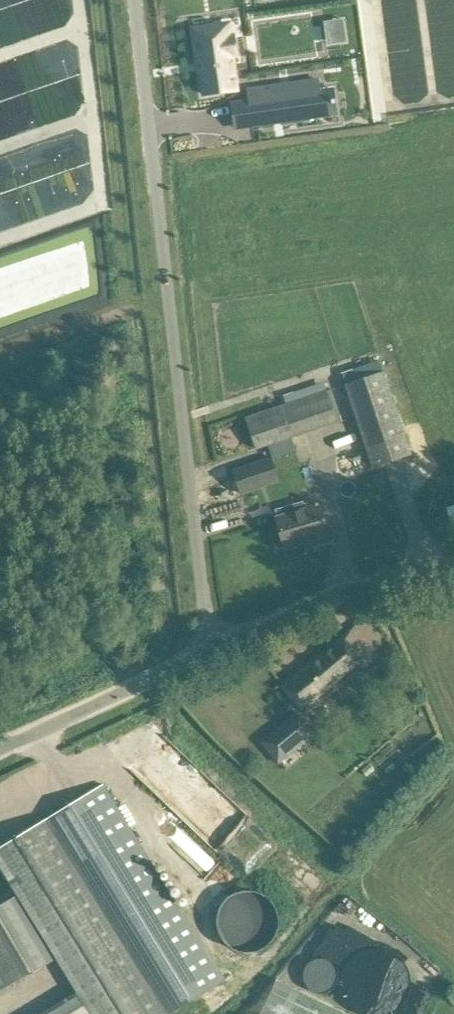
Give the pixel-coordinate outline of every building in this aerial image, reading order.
[(213,26),(193,29),(198,60),(200,59),(205,94),(237,90),(232,55),(236,54),(234,37),(215,40),(213,26)] [(271,86),(249,89),(254,126),(282,122),(283,124),(303,121),(303,119),(323,116),(320,89),(318,79),(275,85),(276,89),(272,89),(271,86)] [(412,454),(384,372),(346,384),(373,467),(412,454)] [(276,442),(308,431),(298,401),(266,411),(247,418),(257,448),(276,442)] [(253,464),(234,470),(241,492),(260,487),(268,484),(261,461),(253,464)] [(319,501),(310,504),(304,505),(303,501),(275,509),(278,517),(277,518),(280,529),(272,531),(277,548),(285,545),(285,547),(313,539),(314,544),(330,540),(319,501)] [(284,686),(297,701),(303,710),(379,646),(358,621),(349,628),(351,630),(284,686)] [(278,764),(314,735),(296,712),(260,741),(278,764)] [(112,799),(103,784),(0,847),(0,865),(77,991),(91,1013),(171,1013),(224,981),(206,951),(123,816),(112,799)] [(237,884),(217,924),(258,944),(278,905),(237,884)] [(53,960),(16,896),(0,906),(0,991),(53,960)] [(349,1007),(404,1009),(406,951),(351,949),(349,1007)] [(308,981),(330,988),(338,962),(316,956),(308,981)] [(278,980),(261,1013),(348,1013),(278,980)]
